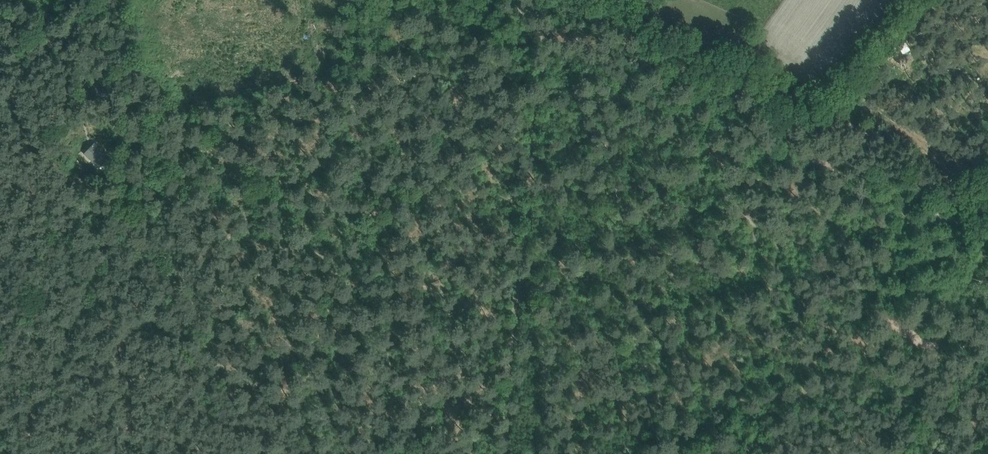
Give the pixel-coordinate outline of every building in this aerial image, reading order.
[(102,89),(102,97),(113,97),(113,90),(102,89)] [(87,150),(84,153),(93,161),(100,167),(110,157),(101,149),(94,142),(87,150)]
